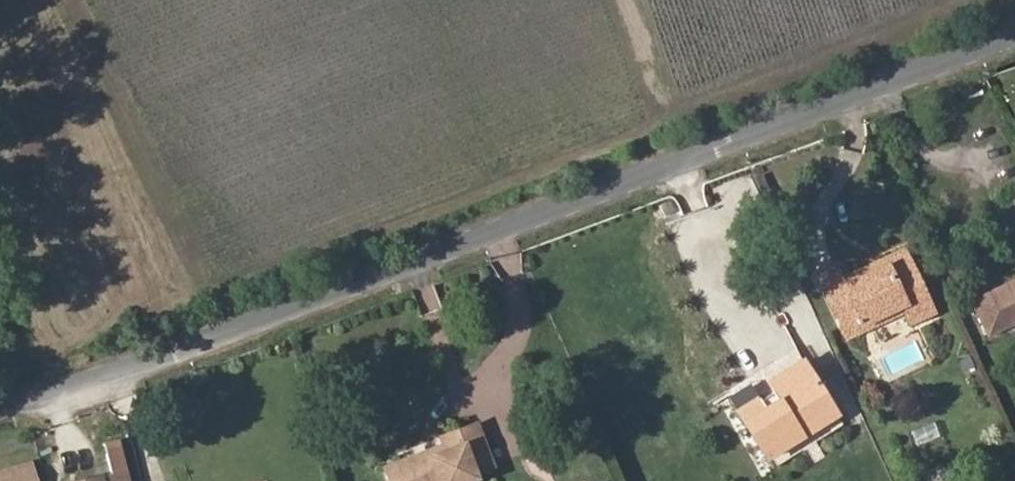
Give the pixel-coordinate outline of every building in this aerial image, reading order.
[(673,202),(655,204),(657,220),(675,218),(673,202)] [(901,248),(839,276),(841,281),(884,261),(887,269),(907,260),(901,248)] [(818,280),(836,317),(853,310),(859,322),(900,303),(903,309),(908,319),(930,309),(907,260),(887,269),(884,261),(841,281),(839,276),(837,272),(818,280)] [(816,274),(818,280),(837,272),(834,267),(816,274)] [(972,298),(988,333),(1014,321),(1014,279),(972,298)] [(853,310),(836,317),(845,336),(903,309),(900,303),(859,322),(853,310)] [(766,382),(772,390),(808,368),(802,358),(766,382)] [(765,407),(760,398),(758,396),(736,409),(764,455),(835,412),(808,368),(772,390),(771,391),(776,399),(765,407)] [(771,391),(760,398),(765,407),(776,399),(771,391)] [(842,422),(835,412),(764,455),(771,466),(842,422)] [(385,467),(390,480),(463,480),(476,476),(474,473),(491,466),(475,424),(441,437),(443,445),(445,450),(431,454),(430,450),(385,467)] [(102,441),(109,459),(116,478),(122,475),(128,473),(114,437),(102,441)] [(443,445),(430,450),(431,454),(445,450),(443,445)] [(116,478),(109,459),(102,461),(108,480),(116,478)] [(29,465),(0,472),(0,480),(33,480),(29,465)]
